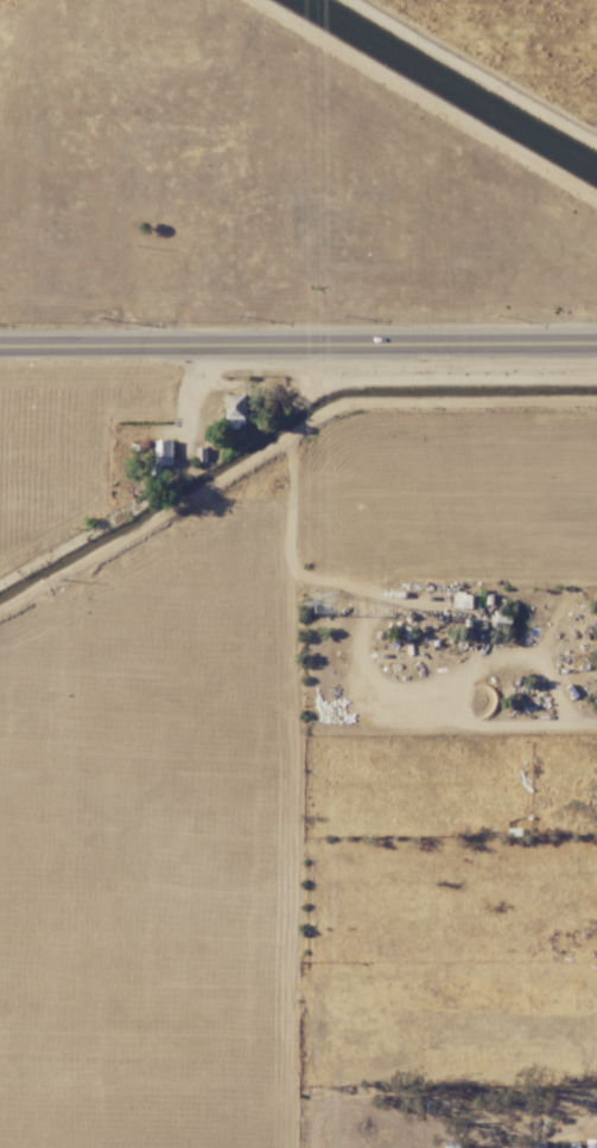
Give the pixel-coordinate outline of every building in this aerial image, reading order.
[(246,395),(226,394),(225,428),(245,428),(246,395)] [(160,475),(160,465),(172,464),(171,440),(149,441),(150,475),(160,475)]
